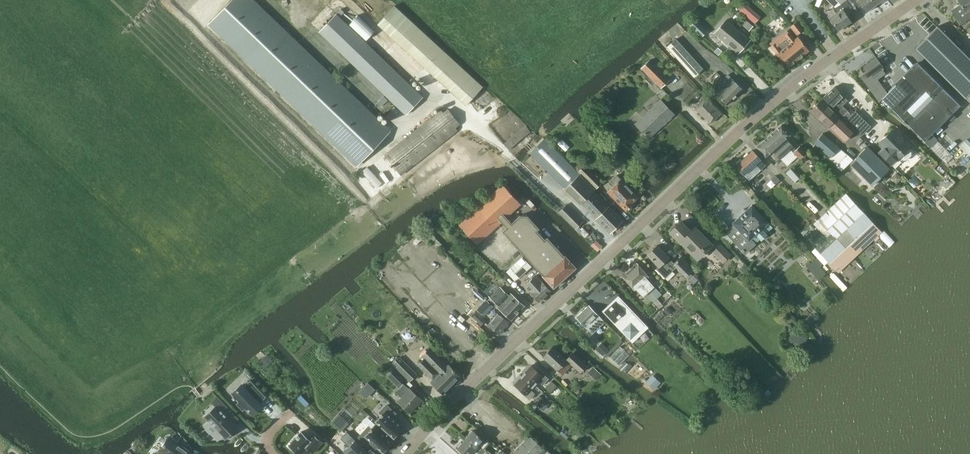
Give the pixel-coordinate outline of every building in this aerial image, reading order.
[(208,23),(357,165),(391,130),(254,0),(231,0),(208,23)] [(757,21),(762,13),(744,0),(743,0),(738,8),(757,21)] [(844,0),(825,0),(834,8),(837,12),(829,17),(838,30),(852,21),(847,14),(854,10),(849,4),(846,0),(844,0)] [(857,6),(860,3),(866,12),(876,4),(873,0),(851,0),(857,6)] [(969,18),(969,0),(958,0),(960,4),(954,8),(955,9),(954,11),(953,12),(961,24),(969,18)] [(466,105),(468,103),(483,86),(395,5),(378,23),(466,105)] [(406,115),(406,114),(423,96),(337,13),(319,32),(406,115)] [(356,14),(347,22),(365,38),(373,30),(356,14)] [(696,20),(692,17),(687,22),(690,26),(701,36),(707,30),(696,20)] [(738,53),(750,39),(727,19),(714,33),(738,53)] [(749,31),(753,26),(746,19),(741,24),(749,31)] [(797,35),(804,30),(797,21),(790,26),(797,35)] [(969,93),(969,58),(938,26),(916,47),(966,97),(969,93)] [(793,50),(800,58),(810,50),(798,36),(796,38),(790,30),(780,38),(791,52),(793,50)] [(694,77),(703,68),(676,38),(667,46),(694,77)] [(789,66),(800,58),(793,50),(791,52),(780,38),(770,46),(776,53),(784,63),(786,62),(789,66)] [(883,70),(881,67),(883,66),(876,56),(861,67),(866,73),(861,77),(879,102),(883,98),(925,141),(948,118),(951,121),(956,116),(952,113),(961,105),(918,63),(888,93),(878,79),(886,73),(883,69),(883,70)] [(641,67),(656,82),(661,87),(670,79),(650,59),(641,67)] [(727,105),(743,89),(728,74),(714,88),(716,90),(714,92),(727,105)] [(844,118),(850,112),(843,105),(848,100),(844,96),(845,95),(835,86),(824,97),(844,118)] [(710,123),(720,113),(705,98),(696,108),(710,123)] [(659,127),(674,113),(660,99),(635,122),(649,137),(650,136),(649,135),(658,126),(659,127)] [(831,129),(841,139),(844,141),(854,131),(841,118),(822,100),(811,111),(830,129),(831,129)] [(445,113),(441,109),(384,154),(401,175),(458,130),(456,127),(460,124),(449,110),(445,113)] [(855,110),(846,120),(861,135),(871,126),(855,110)] [(782,124),(764,140),(773,151),(781,159),(787,166),(797,157),(799,159),(806,152),(800,145),(796,149),(787,138),(791,135),(782,124)] [(509,150),(510,150),(531,131),(526,125),(504,143),(509,150)] [(906,159),(911,154),(911,150),(908,147),(910,146),(893,129),(881,141),(886,146),(880,151),(892,163),(899,156),(901,158),(906,159)] [(837,165),(846,154),(839,148),(839,147),(823,133),(814,143),(830,157),(829,158),(837,165)] [(544,138),(530,153),(581,204),(581,203),(610,232),(623,220),(609,205),(594,190),(595,189),(579,173),(544,138)] [(764,140),(757,146),(766,157),(773,151),(764,140)] [(873,185),(883,175),(889,168),(867,146),(850,163),(873,185)] [(761,159),(752,150),(736,165),(744,175),(744,174),(750,180),(766,165),(761,159)] [(579,173),(595,189),(596,188),(597,189),(602,185),(588,170),(585,167),(579,173)] [(620,178),(617,174),(610,181),(613,185),(608,191),(627,210),(633,204),(631,202),(638,196),(621,178),(620,178)] [(512,222),(507,217),(521,204),(503,183),(459,224),(477,244),(502,222),(507,227),(503,231),(553,286),(575,266),(564,254),(564,255),(547,237),(545,239),(537,230),(539,228),(528,215),(520,215),(512,222)] [(824,223),(855,257),(882,232),(846,193),(829,208),(818,219),(823,224),(824,223)] [(576,229),(583,221),(566,204),(559,212),(576,229)] [(726,233),(720,238),(728,247),(734,241),(745,253),(751,247),(760,239),(761,240),(767,234),(766,233),(773,227),(768,222),(752,204),(733,222),(734,223),(725,232),(726,233)] [(690,230),(681,221),(671,231),(681,243),(682,242),(699,259),(709,249),(723,263),(731,255),(716,240),(711,244),(694,226),(690,230)] [(827,238),(816,249),(839,273),(855,257),(824,223),(823,224),(818,228),(827,238)] [(585,238),(590,233),(582,226),(580,228),(582,230),(579,232),(585,238)] [(597,238),(592,243),(599,249),(603,244),(597,238)] [(657,245),(648,254),(659,266),(656,269),(665,278),(674,270),(676,268),(672,263),(673,262),(669,258),(669,257),(657,245)] [(681,256),(674,264),(687,278),(694,284),(698,280),(695,270),(681,256)] [(518,276),(525,270),(530,265),(523,257),(511,268),(518,276)] [(816,257),(806,266),(818,279),(826,273),(820,267),(822,263),(816,257)] [(642,282),(653,295),(658,290),(647,278),(649,276),(637,262),(636,262),(634,261),(630,265),(631,267),(630,268),(642,281),(642,282)] [(656,297),(653,295),(642,282),(642,281),(630,268),(622,275),(633,287),(632,287),(634,289),(636,288),(643,296),(644,295),(650,302),(656,297)] [(542,281),(539,278),(536,274),(524,285),(530,291),(530,292),(539,302),(551,291),(542,281)] [(490,298),(488,299),(490,301),(488,302),(496,309),(498,307),(511,320),(525,305),(510,292),(509,294),(500,286),(489,297),(490,298)] [(618,296),(602,311),(630,341),(646,325),(618,296)] [(483,305),(481,308),(487,313),(489,310),(493,313),(496,309),(488,302),(487,301),(483,305)] [(589,305),(576,317),(592,333),(605,321),(589,305)] [(483,318),(483,317),(477,312),(473,317),(483,324),(486,320),(483,318)] [(499,334),(509,322),(497,312),(487,324),(499,334)] [(802,346),(810,339),(799,327),(792,334),(802,346)] [(619,365),(630,354),(621,346),(610,356),(619,365)] [(448,364),(435,352),(430,347),(421,355),(424,358),(418,364),(431,377),(429,379),(431,381),(431,380),(444,393),(461,376),(448,364)] [(567,359),(553,347),(543,357),(563,375),(572,365),(580,373),(588,366),(573,352),(567,359)] [(410,381),(417,374),(400,357),(393,363),(410,381)] [(523,374),(535,385),(539,381),(543,384),(549,378),(539,370),(538,370),(532,364),(523,374)] [(589,371),(596,379),(601,374),(594,366),(589,371)] [(395,368),(387,376),(397,386),(405,378),(395,368)] [(531,389),(535,385),(523,374),(514,384),(521,390),(521,391),(530,399),(535,393),(531,389)] [(652,374),(645,381),(653,389),(661,381),(652,374)] [(262,404),(261,402),(267,397),(251,379),(244,385),(243,384),(232,394),(239,401),(236,404),(243,411),(246,408),(251,414),(262,404)] [(551,392),(557,385),(552,381),(546,387),(551,392)] [(371,393),(375,389),(368,382),(364,386),(371,393)] [(404,382),(396,391),(399,394),(399,395),(402,397),(398,401),(411,412),(423,398),(407,385),(404,382)] [(534,402),(531,404),(535,408),(538,405),(539,406),(544,410),(549,404),(545,400),(539,395),(533,401),(534,402)] [(213,402),(216,405),(205,416),(210,422),(205,426),(218,440),(223,435),(226,438),(237,427),(229,418),(234,413),(218,397),(213,402)] [(377,421),(392,435),(394,437),(404,427),(393,417),(397,413),(386,403),(379,412),(381,414),(376,420),(377,421)] [(342,430),(349,423),(339,414),(332,421),(342,430)] [(280,432),(288,441),(300,430),(292,421),(280,432)] [(389,438),(392,435),(377,421),(371,428),(368,426),(358,437),(368,446),(372,442),(383,452),(392,441),(389,438)] [(465,439),(482,453),(488,453),(490,452),(485,448),(490,442),(481,434),(480,435),(473,430),(465,439)] [(313,453),(323,442),(313,433),(309,437),(302,431),(289,446),(299,453),(302,453),(307,448),(313,453)] [(342,436),(351,445),(345,451),(344,450),(343,451),(346,453),(368,453),(355,441),(356,440),(347,431),(342,436)] [(545,450),(530,435),(511,453),(541,453),(545,450)] [(169,437),(159,452),(155,453),(154,453),(193,453),(169,437)] [(457,448),(464,453),(482,453),(465,439),(457,448)]
